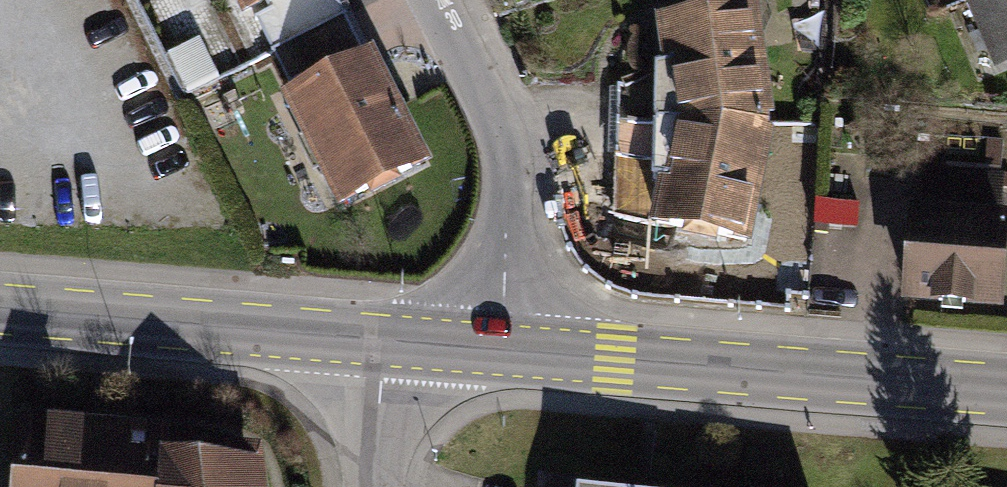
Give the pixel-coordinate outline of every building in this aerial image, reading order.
[(244,10),(263,0),(239,0),(244,10)] [(344,16),(336,0),(264,0),(269,11),(254,18),(271,52),(344,16)] [(1001,66),(1006,63),(1006,0),(973,0),(1001,66)] [(678,67),(677,123),(763,125),(763,115),(767,115),(751,11),(662,23),(669,68),(678,67)] [(308,90),(367,60),(344,16),(271,52),(288,86),(303,79),(308,90)] [(186,91),(217,75),(199,39),(168,55),(186,91)] [(308,90),(289,99),(340,202),(421,162),(369,59),(367,60),(308,90)] [(677,123),(676,180),(667,178),(657,222),(745,239),(766,137),(763,136),(763,125),(677,123)] [(917,218),(911,299),(995,305),(1001,224),(997,224),(1000,178),(925,172),(921,218),(917,218)] [(813,223),(856,226),(857,204),(815,201),(813,223)] [(22,427),(17,486),(159,486),(162,450),(162,438),(104,433),(103,439),(80,437),(80,431),(22,427)] [(253,458),(162,450),(159,486),(258,486),(253,458)]
